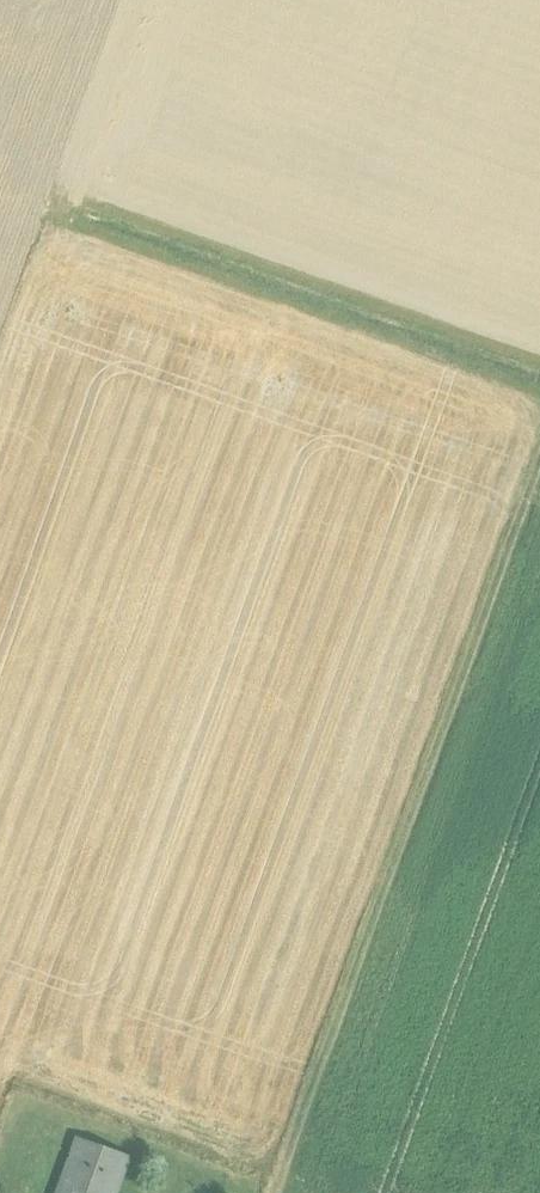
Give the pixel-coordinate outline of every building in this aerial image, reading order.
[(130,1157),(78,1138),(58,1192),(117,1192),(130,1157)]
